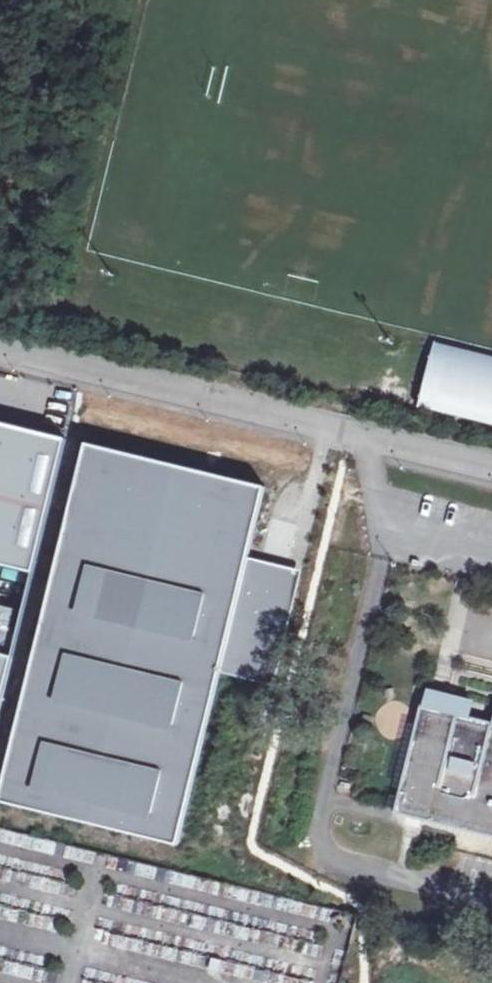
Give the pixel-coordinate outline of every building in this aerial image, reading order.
[(433,344),(420,398),(491,417),(491,359),(433,344)] [(0,423),(0,565),(34,574),(67,438),(0,423)] [(266,487),(87,443),(1,801),(180,844),(223,668),(271,680),(284,628),(270,624),(277,585),(245,578),(266,487)] [(24,613),(7,607),(2,628),(0,628),(0,713),(24,613)] [(428,706),(414,766),(403,812),(491,833),(491,721),(484,720),(428,706)] [(458,852),(491,856),(491,838),(460,834),(458,852)]
